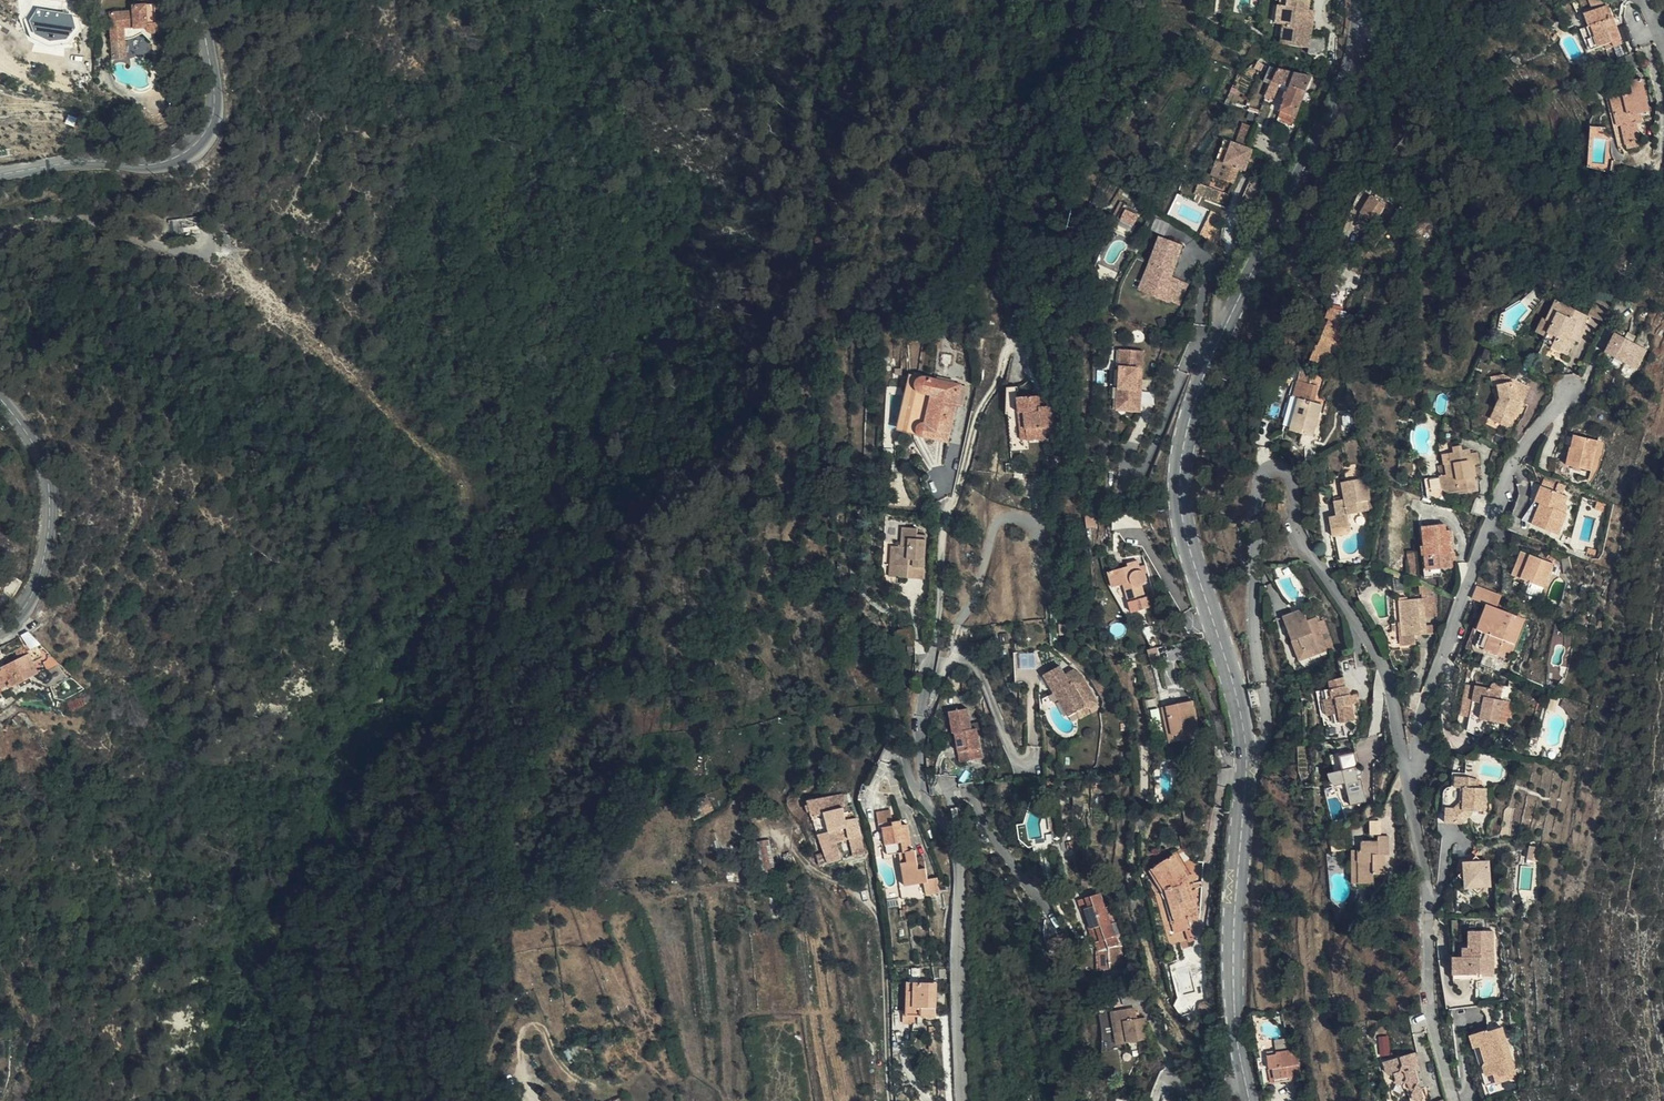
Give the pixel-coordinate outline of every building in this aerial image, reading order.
[(1289,6),(1278,5),(1277,24),(1287,25),(1285,45),(1309,47),(1308,53),(1325,55),(1327,35),(1310,33),(1312,18),(1306,18),(1308,0),(1290,0),(1289,6)] [(110,12),(111,41),(124,40),(124,28),(134,27),(134,29),(147,28),(147,31),(152,33),(165,31),(163,4),(133,6),(133,11),(110,12)] [(1620,39),(1607,4),(1582,13),(1587,26),(1591,25),(1599,47),(1620,39)] [(67,39),(74,27),(71,16),(39,11),(31,21),(37,33),(32,38),(37,41),(64,45),(70,44),(67,39)] [(37,33),(31,21),(25,21),(32,38),(37,33)] [(1621,27),(1624,41),(1630,40),(1627,26),(1621,27)] [(82,29),(74,27),(67,39),(70,44),(82,29)] [(124,40),(111,41),(113,59),(126,58),(124,40)] [(1637,51),(1624,57),(1625,61),(1627,69),(1640,65),(1642,63),(1641,57),(1637,51)] [(1523,64),(1515,53),(1510,58),(1518,68),(1523,64)] [(1297,73),(1277,69),(1265,97),(1273,100),(1277,90),(1287,95),(1277,121),(1291,127),(1312,77),(1307,76),(1308,74),(1298,71),(1297,73)] [(1621,127),(1625,144),(1640,141),(1635,122),(1628,123),(1626,114),(1632,113),(1632,115),(1649,112),(1642,77),(1630,80),(1633,92),(1610,97),(1617,127),(1621,127)] [(1245,143),(1252,124),(1244,121),(1237,140),(1245,143)] [(1224,140),(1217,160),(1238,168),(1244,170),(1252,150),(1224,140)] [(1578,158),(1588,157),(1589,146),(1577,147),(1578,158)] [(1238,168),(1217,160),(1211,175),(1217,178),(1233,183),(1238,168)] [(1611,173),(1618,174),(1620,161),(1613,160),(1611,173)] [(1201,182),(1196,195),(1228,207),(1233,194),(1201,182)] [(1365,224),(1369,219),(1373,213),(1378,216),(1385,205),(1372,197),(1361,213),(1355,225),(1360,228),(1363,224),(1365,224)] [(1243,218),(1246,211),(1240,208),(1237,215),(1243,218)] [(1133,215),(1126,212),(1122,220),(1128,223),(1133,215)] [(1165,252),(1169,241),(1160,238),(1157,248),(1165,252)] [(1182,247),(1169,241),(1165,252),(1157,248),(1150,264),(1153,265),(1147,282),(1157,287),(1153,297),(1169,304),(1170,302),(1177,285),(1170,282),(1172,277),(1182,247)] [(1153,265),(1150,264),(1139,292),(1153,297),(1157,287),(1147,282),(1153,265)] [(1368,275),(1351,271),(1346,295),(1354,296),(1354,294),(1360,295),(1361,292),(1364,292),(1368,275)] [(1188,284),(1172,277),(1170,282),(1177,285),(1170,302),(1179,306),(1188,284)] [(1569,285),(1559,280),(1556,288),(1562,290),(1562,292),(1566,294),(1566,291),(1570,292),(1571,289),(1569,287),(1569,285)] [(1583,325),(1588,316),(1555,300),(1546,319),(1544,318),(1537,332),(1545,337),(1544,341),(1552,346),(1551,348),(1566,355),(1573,340),(1578,342),(1586,327),(1583,325)] [(1329,308),(1327,318),(1329,319),(1325,330),(1318,348),(1315,347),(1309,361),(1326,369),(1333,353),(1340,355),(1343,344),(1339,342),(1346,312),(1329,308)] [(1329,319),(1327,318),(1321,327),(1325,330),(1329,319)] [(1616,333),(1624,338),(1627,333),(1618,328),(1616,333)] [(1645,349),(1624,338),(1616,333),(1605,353),(1606,354),(1623,363),(1636,369),(1645,349)] [(1118,384),(1118,387),(1130,389),(1129,405),(1140,405),(1141,388),(1137,388),(1138,379),(1142,379),(1144,350),(1121,348),(1120,370),(1119,384),(1118,384)] [(1495,351),(1487,348),(1484,356),(1491,359),(1495,351)] [(1619,370),(1623,363),(1606,354),(1602,361),(1619,370)] [(1052,372),(1049,359),(1042,358),(1042,372),(1052,372)] [(1512,383),(1513,379),(1503,374),(1496,376),(1497,384),(1512,383)] [(920,380),(924,377),(917,376),(904,433),(920,436),(917,432),(918,428),(921,424),(926,423),(932,396),(924,394),(919,390),(918,385),(920,380)] [(966,386),(924,377),(920,380),(918,385),(919,390),(924,394),(932,396),(926,423),(921,424),(918,428),(917,432),(920,436),(948,443),(956,404),(958,398),(964,399),(966,386)] [(1530,387),(1513,379),(1512,383),(1497,384),(1500,400),(1491,419),(1509,428),(1521,403),(1523,404),(1530,387)] [(1298,381),(1293,397),(1299,399),(1294,416),(1290,431),(1312,437),(1322,405),(1313,402),(1318,387),(1298,381)] [(1006,414),(1020,413),(1025,413),(1027,440),(1045,438),(1045,434),(1056,433),(1054,406),(1040,406),(1039,396),(1019,398),(1018,387),(1007,388),(1006,414)] [(1130,389),(1118,387),(1117,409),(1140,411),(1140,405),(1129,405),(1130,389)] [(1053,395),(1039,396),(1040,406),(1054,406),(1053,395)] [(1299,399),(1293,397),(1288,414),(1294,416),(1299,399)] [(899,427),(902,406),(891,404),(888,426),(899,427)] [(1573,436),(1570,448),(1575,449),(1571,466),(1591,471),(1598,441),(1573,436)] [(1424,479),(1427,498),(1443,496),(1442,489),(1450,494),(1459,492),(1459,494),(1476,491),(1475,478),(1472,478),(1470,466),(1479,464),(1477,452),(1470,453),(1469,449),(1462,450),(1461,446),(1453,447),(1453,452),(1450,453),(1451,464),(1445,465),(1447,475),(1424,479)] [(1370,500),(1366,478),(1342,482),(1345,499),(1334,501),(1337,515),(1329,517),(1334,537),(1349,534),(1351,531),(1349,514),(1368,511),(1367,501),(1370,500)] [(1540,504),(1532,525),(1558,535),(1566,513),(1561,512),(1566,497),(1541,487),(1535,502),(1540,504)] [(1452,513),(1453,507),(1433,500),(1431,506),(1452,513)] [(1522,520),(1532,525),(1540,504),(1535,502),(1522,520)] [(1085,516),(1087,528),(1095,527),(1094,516),(1085,516)] [(1449,545),(1453,545),(1451,530),(1446,531),(1445,524),(1422,527),(1424,546),(1425,556),(1429,556),(1431,570),(1441,569),(1451,568),(1450,553),(1449,545)] [(918,529),(906,528),(905,536),(902,536),(901,547),(896,547),(895,566),(898,566),(897,577),(908,578),(909,570),(915,570),(914,572),(923,572),(926,535),(917,535),(918,529)] [(1425,556),(1424,546),(1422,546),(1425,578),(1441,576),(1441,569),(1431,570),(1429,556),(1425,556)] [(895,566),(896,547),(892,547),(890,577),(897,577),(898,566),(895,566)] [(1522,590),(1526,591),(1530,583),(1543,588),(1552,564),(1522,552),(1512,576),(1525,581),(1522,590)] [(1568,576),(1573,575),(1570,557),(1561,559),(1563,574),(1568,576)] [(1132,613),(1150,608),(1147,597),(1145,598),(1142,586),(1145,583),(1146,577),(1144,573),(1139,571),(1136,561),(1128,564),(1128,566),(1108,572),(1113,587),(1124,585),(1132,613)] [(923,579),(923,572),(914,572),(915,570),(909,570),(908,578),(923,579)] [(1436,588),(1421,582),(1422,595),(1427,595),(1427,600),(1436,599),(1436,588)] [(1530,583),(1526,591),(1540,596),(1543,588),(1530,583)] [(1495,608),(1500,596),(1500,595),(1478,586),(1473,600),(1487,605),(1477,631),(1481,633),(1476,647),(1508,660),(1523,619),(1495,608)] [(1147,597),(1150,608),(1152,610),(1158,609),(1154,595),(1147,597)] [(1436,605),(1436,599),(1427,600),(1427,595),(1422,595),(1421,599),(1424,599),(1424,606),(1436,605)] [(1424,599),(1421,599),(1399,601),(1401,624),(1402,631),(1403,637),(1404,646),(1416,645),(1415,635),(1427,634),(1427,627),(1425,618),(1436,617),(1436,605),(1424,606),(1424,599)] [(1299,616),(1298,612),(1283,618),(1299,661),(1310,657),(1308,651),(1327,644),(1319,622),(1317,617),(1307,621),(1305,615),(1299,616)] [(1150,625),(1156,623),(1153,615),(1147,617),(1150,625)] [(1308,651),(1310,657),(1333,648),(1323,621),(1319,622),(1327,644),(1308,651)] [(1435,626),(1427,627),(1427,634),(1436,634),(1435,626)] [(1010,642),(1008,632),(1001,633),(1003,643),(1010,642)] [(1157,648),(1150,649),(1153,666),(1160,664),(1157,648)] [(1103,700),(1103,699),(1097,689),(1092,693),(1082,677),(1077,680),(1073,673),(1066,676),(1060,666),(1045,675),(1055,692),(1059,690),(1068,707),(1073,705),(1077,712),(1087,706),(1089,709),(1103,700)] [(35,672),(10,688),(11,692),(0,700),(0,712),(5,719),(47,690),(35,672)] [(60,680),(55,675),(50,679),(54,684),(60,680)] [(1326,716),(1333,715),(1339,714),(1340,723),(1355,721),(1352,704),(1350,695),(1349,688),(1346,686),(1344,678),(1329,681),(1331,689),(1325,691),(1327,699),(1324,700),(1326,716)] [(1097,689),(1103,699),(1107,696),(1103,686),(1097,689)] [(1489,689),(1476,686),(1472,702),(1482,704),(1480,720),(1486,721),(1505,724),(1506,717),(1510,718),(1515,694),(1508,693),(1509,689),(1494,686),(1493,686),(1492,686),(1491,686),(1491,687),(1490,687),(1490,688),(1489,689)] [(1069,716),(1077,712),(1073,705),(1068,707),(1059,690),(1055,692),(1069,716)] [(1569,717),(1575,720),(1578,709),(1562,699),(1559,707),(1566,712),(1569,717)] [(1171,742),(1199,736),(1191,702),(1164,707),(1171,742)] [(1091,713),(1089,709),(1087,706),(1077,712),(1081,718),(1091,713)] [(982,759),(977,731),(976,729),(971,730),(971,726),(968,709),(950,712),(954,733),(956,733),(961,762),(982,759)] [(89,715),(78,717),(79,725),(92,723),(89,715)] [(1482,738),(1486,721),(1480,720),(1469,718),(1467,731),(1482,738)] [(1358,767),(1355,752),(1339,756),(1342,770),(1328,774),(1331,782),(1335,786),(1346,785),(1350,806),(1356,805),(1359,807),(1363,803),(1367,802),(1362,779),(1358,780),(1358,776),(1360,776),(1363,774),(1362,770),(1358,767)] [(1491,761),(1492,754),(1487,753),(1481,752),(1480,760),(1491,761)] [(1192,769),(1191,758),(1182,760),(1183,770),(1192,769)] [(1446,790),(1446,800),(1456,800),(1456,809),(1448,809),(1447,821),(1463,822),(1472,814),(1472,810),(1487,810),(1488,787),(1480,786),(1480,778),(1469,776),(1458,776),(1458,786),(1451,786),(1446,790)] [(1070,791),(1070,782),(1062,782),(1061,790),(1070,791)] [(709,792),(698,797),(704,814),(715,809),(709,792)] [(847,807),(844,795),(809,801),(812,816),(825,814),(829,832),(835,831),(859,826),(857,818),(847,820),(844,808),(847,807)] [(1456,800),(1446,800),(1445,808),(1448,809),(1456,809),(1456,800)] [(1051,806),(1053,834),(1060,833),(1057,806),(1051,806)] [(894,822),(893,816),(892,809),(880,811),(882,827),(886,826),(890,853),(897,852),(904,898),(910,897),(908,884),(906,872),(911,871),(913,884),(926,882),(928,894),(942,892),(941,888),(941,884),(940,877),(930,878),(928,867),(921,868),(918,849),(914,850),(910,823),(903,824),(903,821),(894,822)] [(1019,840),(1028,846),(1024,824),(1017,825),(1019,840)] [(835,831),(837,842),(850,838),(862,836),(860,825),(859,826),(835,831)] [(825,852),(829,862),(841,859),(837,842),(835,831),(829,832),(819,835),(825,852)] [(1060,833),(1053,834),(1054,842),(1063,842),(1063,834),(1060,833)] [(850,838),(853,856),(866,852),(862,836),(850,838)] [(1362,850),(1359,851),(1359,884),(1373,884),(1373,875),(1384,874),(1385,855),(1389,855),(1388,836),(1378,836),(1378,842),(1362,841),(1362,850)] [(765,871),(777,869),(771,838),(759,840),(765,871)] [(816,855),(820,867),(829,862),(825,852),(816,855)] [(1471,856),(1463,857),(1460,873),(1481,891),(1487,885),(1493,885),(1491,861),(1486,861),(1475,852),(1471,856)] [(1189,880),(1174,855),(1150,871),(1166,898),(1175,933),(1186,930),(1191,929),(1188,919),(1191,918),(1186,903),(1191,902),(1185,883),(1188,882),(1189,880)] [(1198,915),(1188,882),(1185,883),(1191,902),(1186,903),(1191,918),(1198,915)] [(1100,893),(1085,898),(1088,907),(1086,909),(1100,949),(1100,970),(1103,970),(1104,981),(1121,980),(1123,970),(1122,933),(1113,905),(1106,907),(1100,893)] [(1088,907),(1085,898),(1079,900),(1082,911),(1086,909),(1088,907)] [(1191,929),(1186,930),(1189,941),(1194,939),(1191,929)] [(1455,955),(1455,973),(1475,973),(1479,973),(1479,970),(1494,970),(1495,929),(1471,929),(1470,945),(1465,945),(1464,955),(1455,955)] [(1054,953),(1074,946),(1065,933),(1046,941),(1054,953)] [(909,982),(907,1016),(915,1016),(936,1016),(937,983),(909,982)] [(1195,1013),(1201,1012),(1200,1005),(1202,1003),(1209,1002),(1207,996),(1198,999),(1195,1004),(1195,1013)] [(1201,1012),(1210,1010),(1209,1002),(1202,1003),(1200,1005),(1201,1012)] [(1133,1019),(1131,1008),(1111,1012),(1115,1033),(1119,1033),(1121,1043),(1148,1039),(1145,1017),(1138,1018),(1133,1019)] [(1487,1076),(1493,1075),(1496,1074),(1500,1077),(1506,1075),(1508,1079),(1517,1076),(1502,1027),(1487,1031),(1486,1030),(1474,1033),(1487,1076)] [(569,1059),(583,1051),(578,1043),(564,1051),(569,1059)] [(1268,1056),(1270,1068),(1273,1068),(1275,1078),(1294,1076),(1301,1076),(1297,1050),(1277,1053),(1277,1055),(1268,1056)] [(1384,1061),(1387,1073),(1391,1075),(1394,1074),(1396,1081),(1403,1084),(1403,1088),(1407,1090),(1410,1099),(1413,1100),(1417,1100),(1420,1100),(1423,1095),(1421,1088),(1424,1088),(1415,1053),(1384,1061)] [(1273,1068),(1270,1068),(1272,1083),(1294,1080),(1294,1076),(1275,1078),(1273,1068)] [(1496,1074),(1493,1075),(1496,1083),(1508,1079),(1506,1075),(1500,1077),(1496,1074)]
